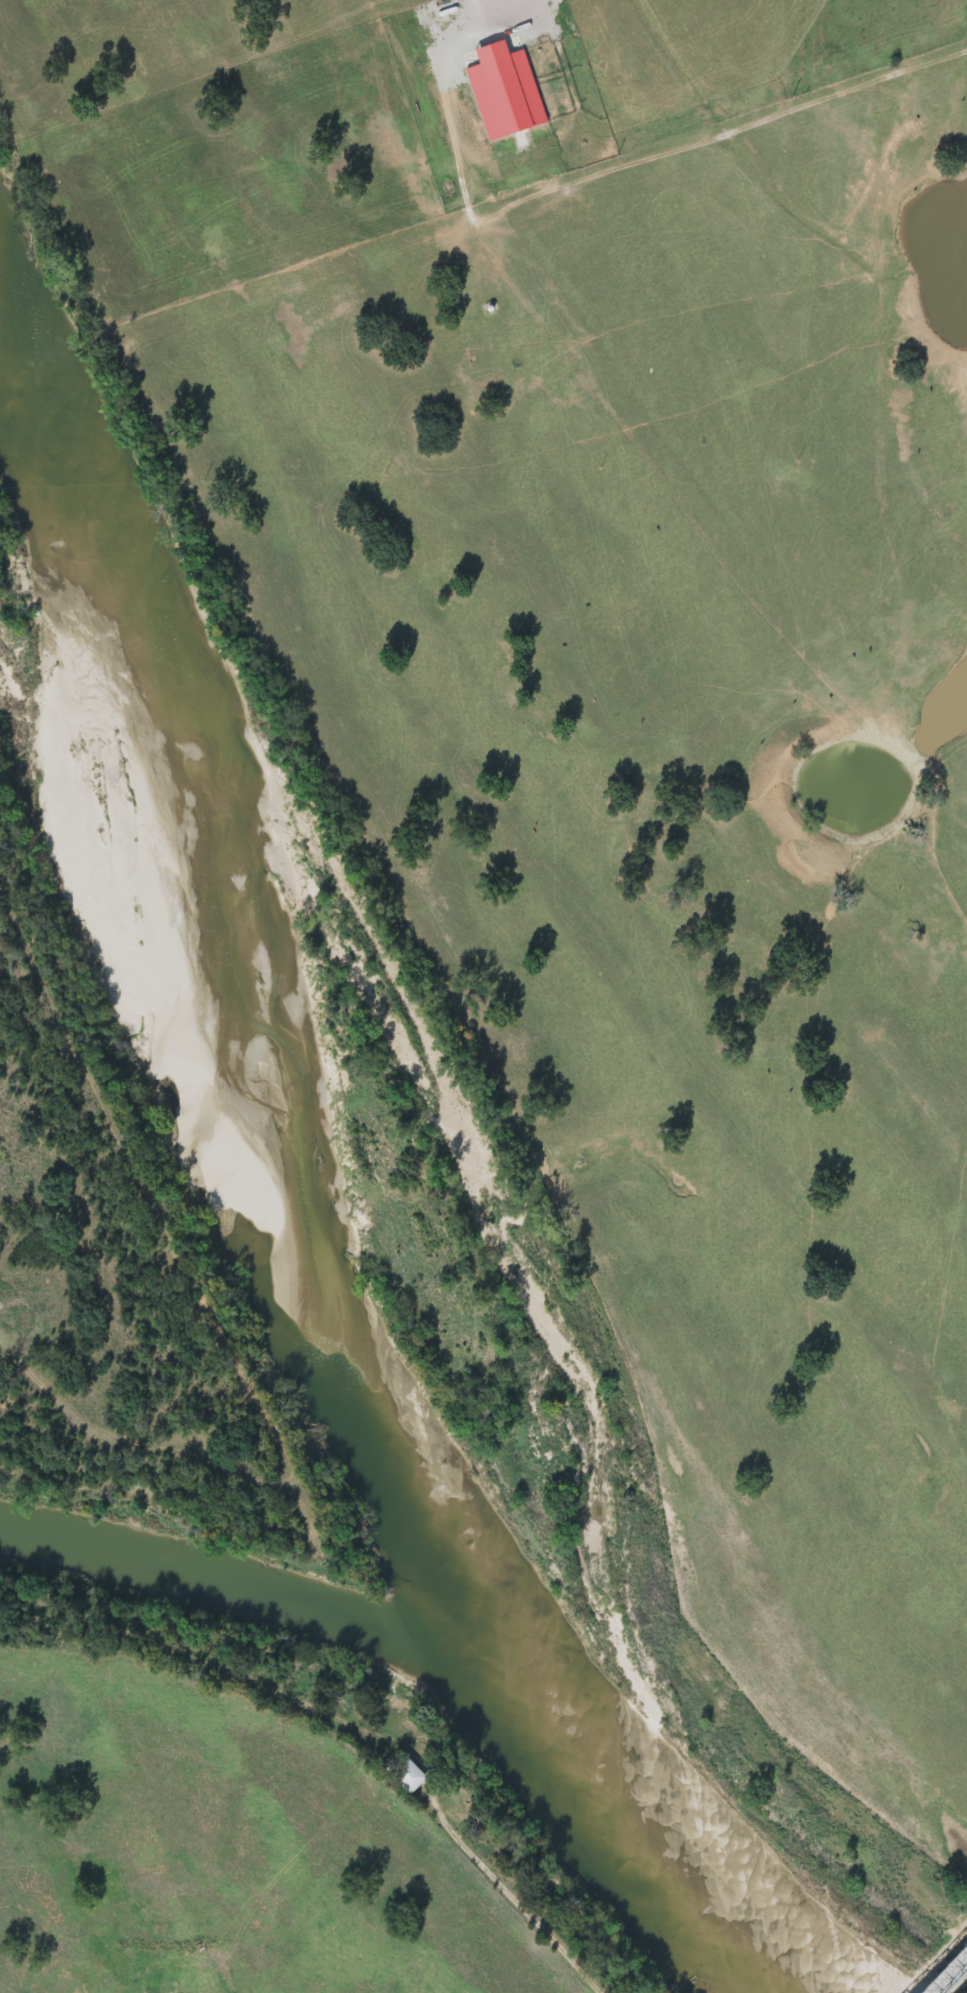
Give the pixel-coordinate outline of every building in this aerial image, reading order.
[(421,1778),(404,1794),(382,1770),(399,1754),(421,1778)]
